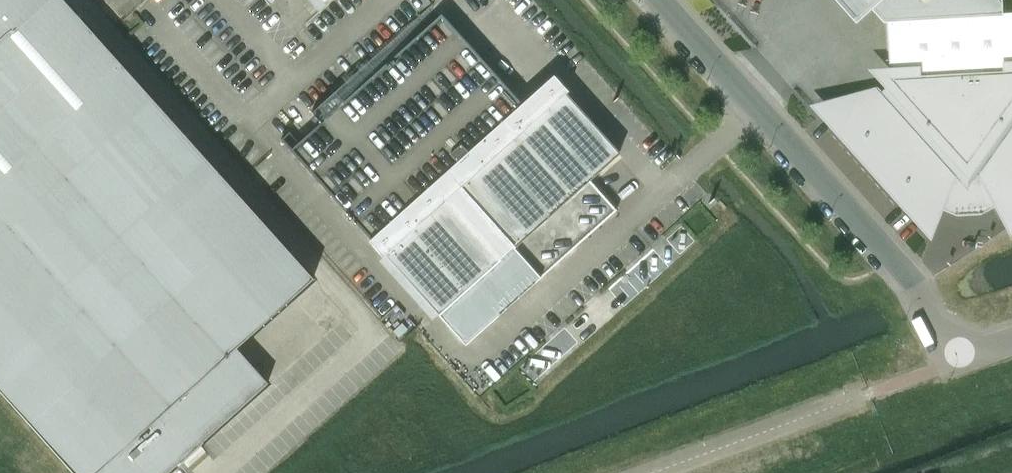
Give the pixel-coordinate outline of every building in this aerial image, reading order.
[(64,0),(0,0),(0,390),(74,472),(168,472),(268,383),(237,348),(314,278),(64,0)] [(319,13),(333,0),(307,0),(319,13)] [(855,24),(882,0),(833,0),(855,24)] [(289,132),(280,139),(438,315),(465,346),(540,279),(616,211),(589,181),(619,154),(603,136),(603,135),(594,125),(594,126),(564,93),(534,119),(441,15),(291,149),(283,139),(290,133),(289,132)] [(1003,22),(1002,15),(886,21),(890,80),(889,80),(892,83),(881,93),(878,89),(829,102),(829,103),(832,108),(837,118),(842,127),(848,136),(854,145),(858,149),(864,158),(871,166),(878,174),(886,182),(894,189),(898,193),(906,200),(910,204),(918,210),(927,217),(936,223),(937,223),(944,205),(952,208),(956,210),(961,211),(965,211),(969,211),(973,211),(977,210),(981,209),(992,203),(1001,220),(1010,213),(1011,210),(1011,22),(1003,22)]
